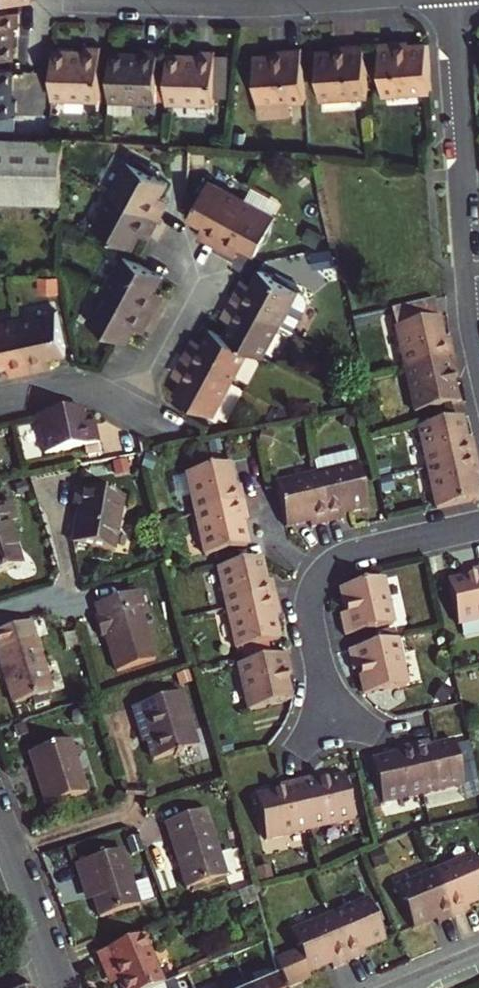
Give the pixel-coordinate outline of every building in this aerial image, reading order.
[(17,8),(0,7),(0,56),(9,56),(11,24),(16,24),(17,8)] [(50,43),(49,67),(48,91),(96,93),(99,39),(84,38),(83,44),(50,43)] [(375,49),(360,50),(362,83),(377,82),(378,93),(426,90),(423,43),(408,44),(394,45),(394,39),(375,40),(375,49)] [(107,45),(106,93),(154,95),(156,41),(141,40),(141,46),(107,45)] [(342,48),(329,49),(313,50),(316,97),(363,94),(362,83),(360,50),(359,41),(342,42),(342,48)] [(165,48),(163,95),(212,97),(214,43),(196,42),(196,49),(165,48)] [(277,46),(278,52),(271,53),(264,53),(250,54),(253,101),(254,114),(286,112),(285,99),(300,98),(297,45),(277,46)] [(14,98),(7,98),(9,66),(0,66),(0,113),(13,114),(14,98)] [(358,108),(357,98),(324,99),(325,110),(358,108)] [(58,194),(57,160),(57,132),(46,132),(0,132),(0,194),(58,194)] [(208,154),(204,143),(192,147),(196,158),(208,154)] [(156,210),(162,198),(153,193),(158,184),(165,171),(126,150),(107,185),(156,210)] [(212,235),(238,187),(204,169),(188,199),(182,210),(197,217),(205,221),(201,229),(212,235)] [(162,198),(167,189),(158,184),(153,193),(162,198)] [(89,218),(128,239),(136,225),(140,217),(149,221),(156,210),(107,185),(89,218)] [(229,234),(236,237),(251,245),(272,205),(238,187),(212,235),(225,242),(229,234)] [(145,230),(149,221),(140,217),(136,225),(145,230)] [(201,229),(205,221),(197,217),(193,225),(201,229)] [(231,245),(236,237),(229,234),(225,242),(231,245)] [(162,268),(123,248),(105,281),(153,306),(160,295),(150,290),(155,280),(162,268)] [(246,289),(237,284),(231,295),(280,322),(300,286),(259,265),(251,280),(246,289)] [(251,280),(242,276),(237,284),(246,289),(251,280)] [(165,285),(155,280),(150,290),(160,295),(165,285)] [(153,306),(105,281),(87,315),(119,332),(120,331),(126,334),(134,320),(138,313),(147,318),(153,306)] [(438,332),(430,294),(386,305),(398,364),(448,353),(443,331),(438,332)] [(235,311),(230,318),(223,332),(249,347),(262,354),(280,322),(231,295),(225,305),(235,311)] [(71,345),(59,302),(22,312),(36,364),(49,362),(46,351),(55,349),(71,345)] [(221,313),(230,318),(235,311),(225,305),(221,313)] [(22,312),(0,318),(0,363),(12,360),(22,358),(24,367),(36,364),(22,312)] [(147,318),(138,313),(134,320),(143,325),(147,318)] [(198,345),(189,341),(183,352),(231,379),(249,347),(223,332),(209,324),(202,338),(198,345)] [(202,338),(194,333),(189,341),(198,345),(202,338)] [(46,351),(49,362),(57,360),(55,349),(46,351)] [(172,392),(212,413),(231,379),(183,352),(176,364),(185,369),(181,376),(172,392)] [(448,353),(398,364),(407,406),(451,397),(446,371),(452,370),(448,353)] [(24,367),(22,358),(12,360),(14,369),(24,367)] [(172,371),(181,376),(185,369),(176,364),(172,371)] [(80,413),(77,398),(34,407),(42,445),(96,434),(93,420),(82,422),(80,413)] [(316,416),(314,402),(298,405),(301,418),(316,416)] [(301,418),(285,409),(277,423),(298,419),(301,418)] [(92,411),(80,413),(82,422),(93,420),(92,411)] [(465,434),(460,435),(455,412),(411,422),(420,465),(469,453),(465,434)] [(134,445),(132,435),(122,437),(124,447),(134,445)] [(350,447),(307,457),(310,471),(321,520),(339,516),(338,510),(363,504),(350,447)] [(143,462),(140,451),(130,454),(133,465),(143,462)] [(469,453),(420,465),(428,504),(471,494),(466,469),(472,468),(469,453)] [(20,470),(17,455),(6,457),(10,472),(20,470)] [(125,458),(112,456),(111,467),(123,469),(125,458)] [(229,486),(223,459),(179,470),(189,513),(240,500),(236,484),(229,486)] [(321,520),(310,471),(270,481),(280,524),(304,518),(306,524),(321,520)] [(75,500),(69,536),(109,543),(119,491),(72,483),(69,499),(75,500)] [(240,500),(189,513),(199,555),(243,544),(237,519),(244,518),(240,500)] [(12,560),(0,520),(0,563),(12,560)] [(255,555),(211,566),(220,606),(270,595),(266,577),(260,579),(255,555)] [(442,577),(452,621),(478,615),(478,562),(467,565),(468,571),(442,577)] [(342,610),(336,612),(340,631),(390,620),(380,573),(336,583),(342,610)] [(88,608),(94,626),(99,623),(113,666),(150,653),(134,602),(140,600),(135,584),(91,598),(94,606),(88,608)] [(270,595),(220,606),(230,649),(274,639),(268,614),(274,613),(270,595)] [(7,693),(46,680),(26,611),(0,619),(0,659),(4,672),(1,673),(7,693)] [(393,634),(343,646),(347,666),(355,664),(361,689),(404,680),(393,634)] [(288,670),(283,650),(233,661),(243,706),(287,696),(281,671),(288,670)] [(128,702),(133,718),(136,717),(147,755),(174,747),(177,757),(195,751),(198,750),(201,748),(203,745),(204,741),(204,737),(199,721),(187,725),(175,687),(128,702)] [(24,746),(41,799),(82,786),(66,733),(24,746)] [(423,743),(422,736),(407,740),(418,790),(459,780),(457,770),(465,768),(461,748),(453,750),(450,736),(423,743)] [(390,750),(366,756),(376,800),(418,790),(407,740),(388,744),(390,750)] [(316,778),(314,771),(296,776),(307,825),(351,815),(342,772),(316,778)] [(275,781),(277,787),(249,793),(259,836),(307,825),(296,776),(275,781)] [(223,871),(201,805),(162,818),(185,884),(223,871)] [(117,843),(70,858),(79,887),(86,884),(94,911),(134,898),(117,843)] [(468,906),(465,900),(478,894),(478,871),(470,849),(430,866),(451,913),(468,906)] [(451,913),(430,866),(391,883),(408,925),(432,914),(434,920),(451,913)] [(362,952),(359,945),(383,935),(365,894),(327,911),(347,959),(362,952)] [(306,976),(303,969),(327,960),(330,966),(347,959),(327,911),(286,929),(296,950),(274,960),(278,972),(282,987),(306,976)] [(103,969),(114,965),(123,987),(143,987),(146,987),(158,982),(163,979),(143,926),(96,946),(94,947),(103,969)] [(267,934),(248,942),(251,949),(261,945),(270,968),(257,974),(259,980),(278,972),(274,960),(267,934)] [(248,942),(234,948),(237,955),(251,949),(248,942)] [(218,955),(221,962),(237,955),(234,948),(218,955)] [(212,967),(221,987),(230,983),(221,963),(221,962),(218,955),(209,959),(212,966),(212,967)] [(195,973),(212,966),(209,959),(192,967),(195,973)] [(195,973),(192,967),(185,970),(188,976),(195,973)] [(188,976),(185,970),(180,972),(183,979),(188,976)] [(282,987),(278,972),(259,980),(249,984),(251,987),(282,987)] [(166,987),(178,987),(172,975),(163,979),(165,986),(166,987)] [(249,984),(246,975),(230,983),(221,987),(251,987),(249,984)]
